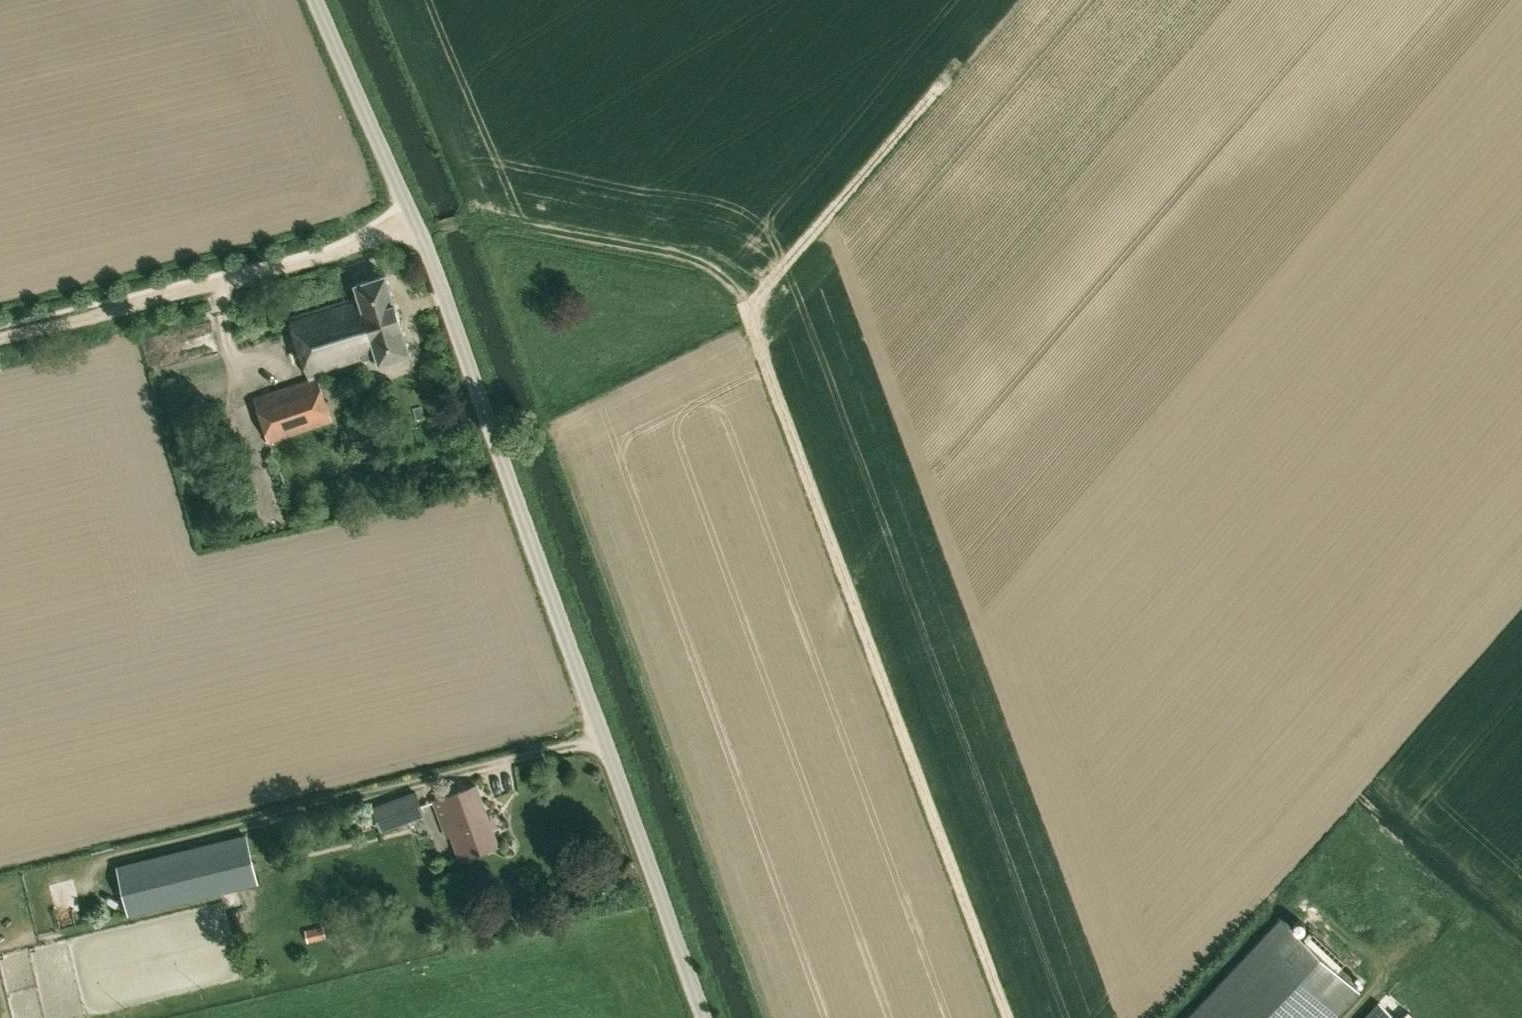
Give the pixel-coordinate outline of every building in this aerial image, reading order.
[(353,360),(376,353),(379,362),(411,352),(386,273),(355,283),(359,297),(289,319),(308,375),(317,372),(353,360)] [(254,396),(269,443),(333,420),(318,378),(318,377),(309,380),(309,379),(254,396)] [(349,429),(348,436),(355,441),(362,437),(363,429),(356,425),(349,429)] [(459,831),(467,854),(498,843),(488,818),(476,785),(435,801),(447,835),(459,831)] [(416,791),(373,807),(382,831),(424,815),(416,791)] [(128,916),(258,884),(248,833),(116,865),(128,916)] [(1188,1017),(1334,1017),(1359,991),(1316,951),(1325,942),(1312,930),(1304,939),(1281,918),(1188,1017)] [(307,942),(326,938),(324,925),(305,929),(307,942)] [(1364,1017),(1396,1017),(1379,1002),(1364,1017)]
